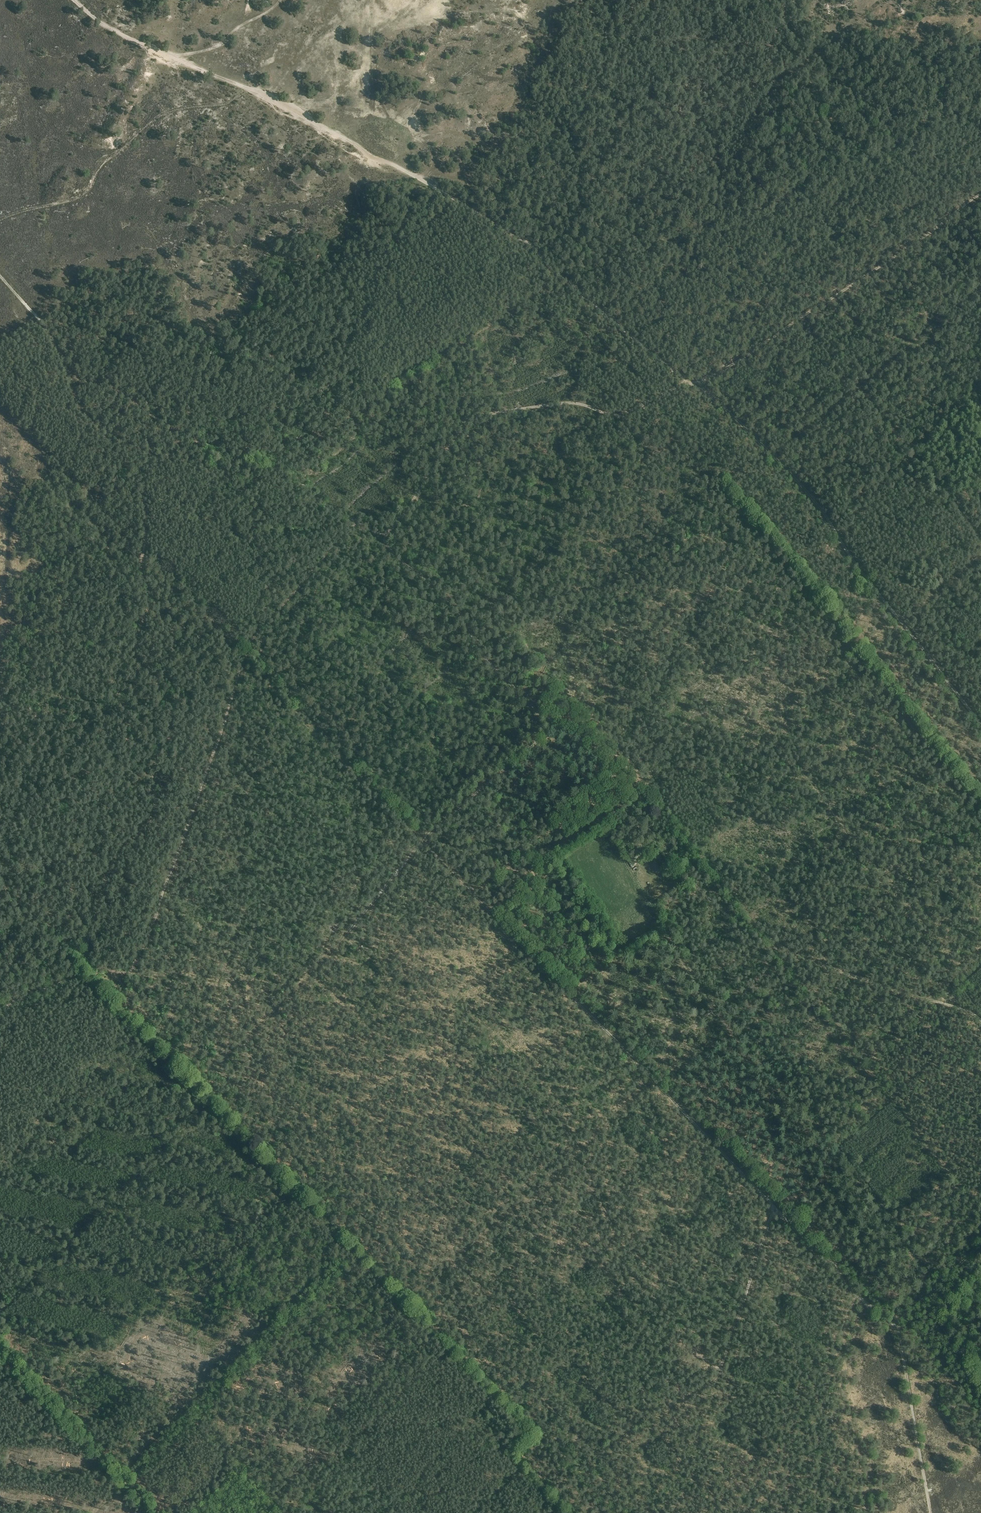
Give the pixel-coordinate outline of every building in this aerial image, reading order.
[(650,863),(655,872),(660,869),(654,860),(650,863)]
